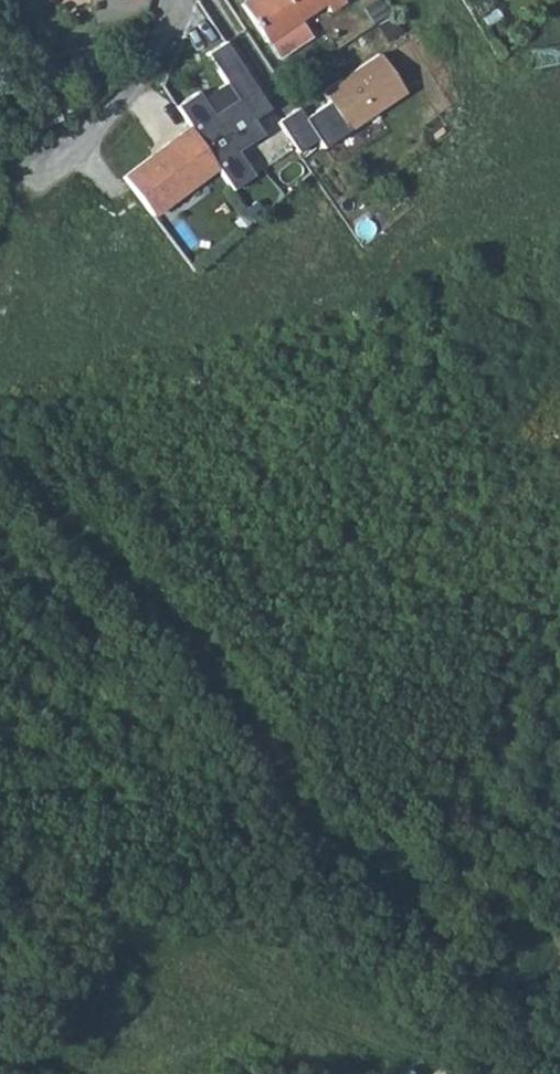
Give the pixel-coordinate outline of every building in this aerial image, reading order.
[(340,6),(337,0),(239,0),(260,37),(296,16),(317,5),(324,16),(340,6)] [(296,16),(260,37),(273,58),(309,38),(296,16)] [(261,98),(245,70),(227,38),(208,49),(235,96),(210,111),(196,86),(174,100),(225,186),(247,174),(233,148),(259,132),(250,117),(267,107),(261,98)] [(395,100),(372,59),(312,92),(335,134),(395,100)] [(185,121),(178,127),(206,166),(210,162),(185,121)] [(178,127),(115,171),(143,211),(206,166),(178,127)]
